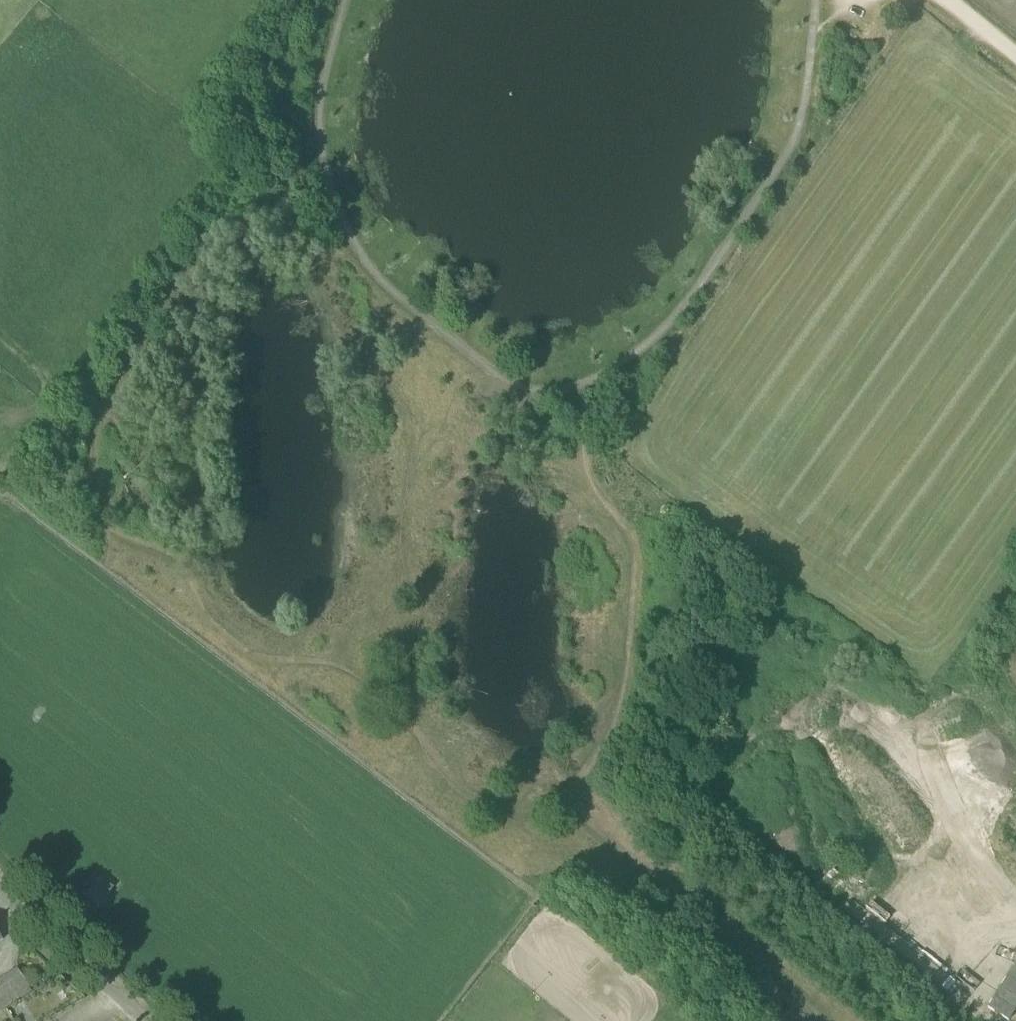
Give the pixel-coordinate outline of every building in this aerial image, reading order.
[(1014,967),(988,1008),(1009,1020),(1015,1009),(1015,969),(1014,967)] [(30,991),(17,971),(0,982),(0,1010),(30,991)]
